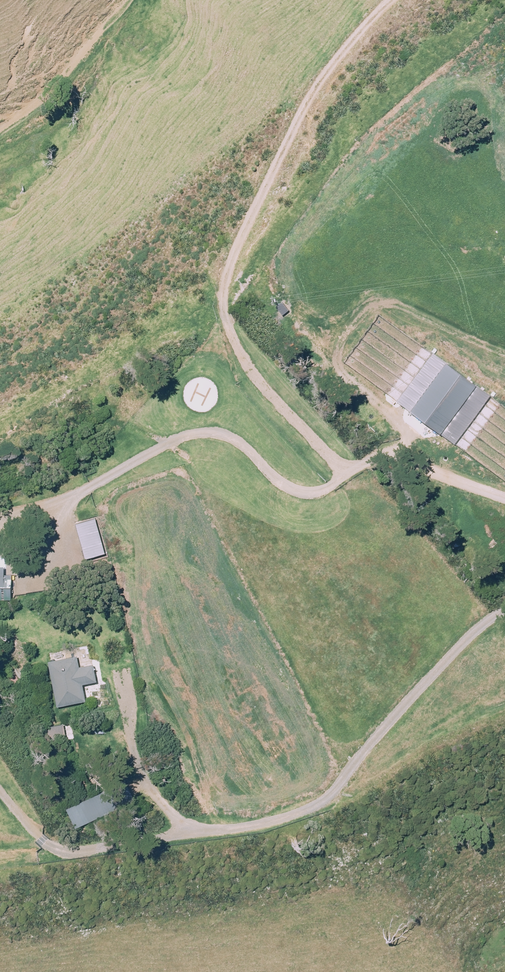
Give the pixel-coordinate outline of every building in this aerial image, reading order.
[(490,395),(433,353),(396,402),(420,420),(453,445),(490,395)] [(8,600),(9,577),(2,577),(3,569),(0,569),(0,599),(8,600)] [(74,659),(47,664),(56,707),(85,701),(82,685),(95,682),(92,665),(76,668),(74,659)] [(91,799),(66,811),(75,829),(134,803),(124,783),(91,799)]
